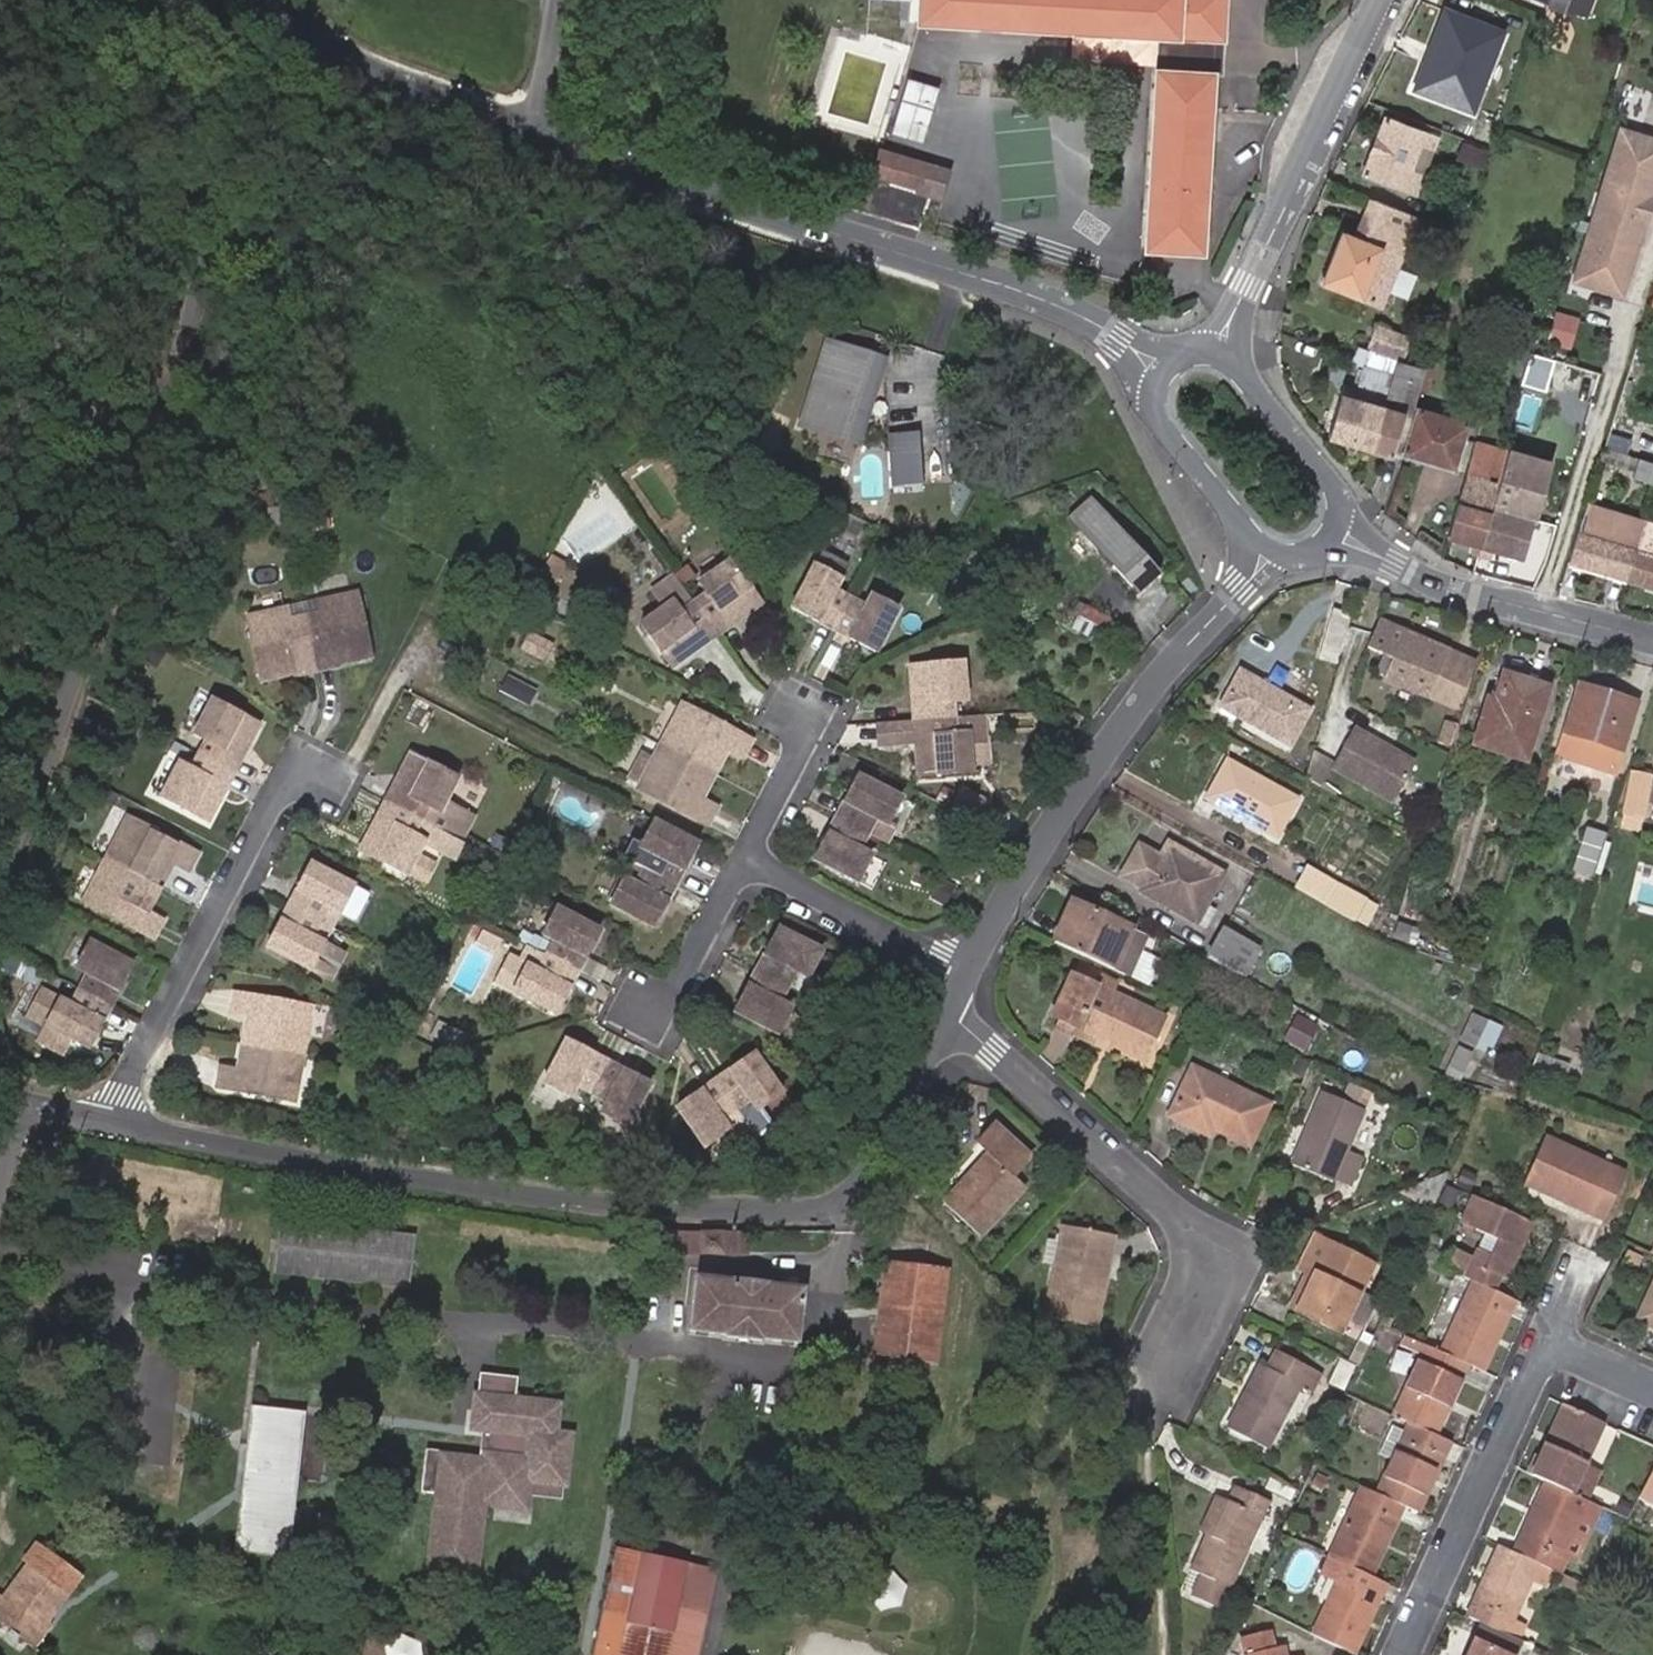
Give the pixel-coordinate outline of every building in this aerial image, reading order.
[(923,23),(1162,38),(1230,42),(1233,0),(924,0),(923,23)] [(1590,17),(1596,0),(1546,0),(1590,17)] [(1506,29),(1443,4),(1410,89),(1473,113),(1506,29)] [(1228,76),(1230,42),(1162,38),(1160,71),(1220,76),(1228,76)] [(1402,100),(1415,68),(1400,62),(1386,94),(1402,100)] [(1208,255),(1220,76),(1160,71),(1150,252),(1208,255)] [(928,140),(941,85),(909,78),(896,133),(928,140)] [(1447,139),(1394,119),(1370,176),(1423,197),(1429,181),(1420,177),(1430,152),(1440,156),(1447,139)] [(1619,125),(1571,283),(1623,299),(1652,203),(1652,135),(1619,125)] [(1487,167),(1493,150),(1470,141),(1464,159),(1487,167)] [(941,200),(950,170),(881,148),(871,179),(941,200)] [(1366,238),(1351,232),(1330,282),(1367,297),(1389,306),(1418,236),(1412,234),(1420,214),(1382,199),(1366,238)] [(1412,234),(1418,236),(1426,217),(1420,214),(1412,234)] [(1556,313),(1552,344),(1576,346),(1579,315),(1556,313)] [(1414,342),(1381,327),(1374,344),(1407,359),(1414,342)] [(884,360),(827,342),(800,425),(858,444),(884,360)] [(1428,368),(1377,350),(1370,371),(1414,385),(1404,414),(1412,416),(1400,455),(1407,457),(1423,409),(1416,408),(1426,377),(1428,368)] [(1414,385),(1370,371),(1363,390),(1348,386),(1333,438),(1399,458),(1400,455),(1412,416),(1404,414),(1414,385)] [(1475,425),(1423,409),(1407,457),(1461,474),(1475,425)] [(1504,471),(1545,481),(1550,462),(1503,450),(1508,434),(1483,428),(1462,506),(1493,514),(1504,471)] [(919,432),(889,434),(892,487),(922,485),(919,432)] [(1598,461),(1633,472),(1630,479),(1652,486),(1652,467),(1602,450),(1598,461)] [(1525,559),(1545,481),(1504,471),(1493,514),(1484,548),(1525,559)] [(1160,574),(1091,497),(1068,518),(1137,595),(1160,574)] [(1585,503),(1566,562),(1625,581),(1640,535),(1644,521),(1585,503)] [(1462,568),(1477,573),(1484,548),(1493,514),(1462,506),(1453,540),(1476,546),(1472,558),(1465,556),(1462,568)] [(1640,535),(1625,581),(1652,589),(1652,540),(1640,535)] [(826,551),(818,566),(842,579),(850,564),(826,551)] [(818,566),(817,565),(794,608),(836,630),(852,599),(837,591),(843,580),(842,579),(818,566)] [(711,599),(697,609),(718,638),(741,621),(745,626),(764,613),(731,568),(703,589),(711,599)] [(697,609),(678,582),(656,598),(667,614),(645,631),(676,674),(696,660),(693,656),(718,638),(697,609)] [(852,599),(836,630),(877,653),(900,610),(874,596),(868,607),(852,599)] [(322,620),(306,624),(315,666),(325,664),(327,675),(372,665),(358,600),(320,608),(322,620)] [(1114,620),(1084,604),(1071,629),(1101,644),(1114,620)] [(1334,662),(1347,612),(1331,608),(1319,659),(1334,662)] [(315,666),(306,624),(290,627),(288,615),(249,623),(263,689),(308,679),(306,668),(315,666)] [(1383,673),(1453,705),(1472,662),(1377,620),(1365,645),(1390,657),(1383,673)] [(553,647),(531,636),(523,651),(545,662),(553,647)] [(315,666),(318,677),(327,675),(325,664),(315,666)] [(965,701),(979,699),(976,665),(917,670),(919,693),(929,693),(932,721),(967,718),(965,701)] [(306,668),(308,679),(318,677),(315,666),(306,668)] [(538,690),(508,675),(501,689),(530,704),(538,690)] [(1237,676),(1228,693),(1240,699),(1248,682),(1237,676)] [(1526,759),(1546,692),(1505,680),(1499,701),(1490,698),(1477,743),(1526,759)] [(1240,699),(1228,693),(1220,708),(1287,743),(1304,711),(1248,682),(1240,699)] [(1580,689),(1559,753),(1575,758),(1600,766),(1618,772),(1638,708),(1580,689)] [(253,727),(207,703),(189,737),(200,743),(192,758),(222,774),(238,745),(242,748),(253,727)] [(739,758),(748,741),(680,705),(658,747),(711,775),(719,758),(710,753),(714,745),(724,749),(739,758)] [(967,718),(932,721),(932,723),(933,740),(934,749),(924,749),(926,773),(984,768),(984,762),(982,734),(996,733),(995,715),(967,718)] [(933,740),(932,723),(893,726),(894,743),(933,740)] [(1378,741),(1352,727),(1330,767),(1392,801),(1414,760),(1387,746),(1385,751),(1376,746),(1378,741)] [(982,734),(984,762),(998,761),(996,733),(982,734)] [(724,749),(714,745),(710,753),(719,758),(724,749)] [(702,791),(711,775),(658,747),(636,789),(704,824),(713,808),(698,800),(688,795),(693,786),(702,791)] [(628,777),(638,782),(651,756),(642,751),(628,777)] [(1575,758),(1559,753),(1557,761),(1572,765),(1575,758)] [(456,781),(408,756),(397,777),(402,780),(389,805),(420,821),(428,806),(440,812),(456,781)] [(222,774),(192,758),(184,773),(173,767),(156,801),(202,825),(213,805),(208,802),(222,774)] [(1600,766),(1575,758),(1572,765),(1598,774),(1600,766)] [(1208,794),(1280,833),(1298,798),(1226,760),(1208,794)] [(1618,772),(1600,766),(1598,774),(1615,780),(1618,772)] [(1619,815),(1635,820),(1648,781),(1631,775),(1619,815)] [(894,831),(908,804),(865,782),(843,824),(875,840),(883,825),(894,831)] [(702,791),(693,786),(688,795),(698,800),(702,791)] [(987,804),(963,791),(952,810),(976,823),(987,804)] [(420,821),(389,805),(376,830),(371,828),(360,848),(408,873),(424,843),(412,836),(420,821)] [(134,821),(112,863),(165,890),(174,874),(164,869),(169,860),(178,865),(193,873),(202,856),(187,848),(134,821)] [(697,846),(653,824),(640,849),(652,855),(644,870),(675,887),(697,846)] [(875,840),(843,824),(822,866),(865,888),(879,861),(867,855),(875,840)] [(1592,878),(1604,837),(1587,832),(1575,872),(1592,878)] [(1184,918),(1210,867),(1155,839),(1128,889),(1184,918)] [(164,869),(174,874),(178,865),(169,860),(164,869)] [(157,906),(165,890),(112,863),(90,905),(159,940),(168,923),(152,915),(143,910),(147,901),(157,906)] [(343,912),(357,885),(314,863),(292,905),(324,921),(332,906),(343,912)] [(1290,882),(1320,898),(1330,878),(1300,863),(1290,882)] [(675,887),(644,870),(636,885),(624,879),(610,906),(653,928),(675,887)] [(1320,898),(1349,913),(1360,893),(1330,878),(1320,898)] [(357,919),(371,893),(357,885),(343,912),(357,919)] [(1349,913),(1361,920),(1372,899),(1360,893),(1349,913)] [(1053,939),(1112,966),(1130,974),(1149,935),(1072,899),(1053,939)] [(147,901),(143,910),(152,915),(157,906),(147,901)] [(324,921),(292,905),(270,946),(314,969),(327,942),(316,936),(324,921)] [(600,930),(557,908),(544,934),(555,940),(547,956),(579,972),(600,930)] [(1403,913),(1396,934),(1406,938),(1413,916),(1403,913)] [(1199,952),(1234,971),(1249,943),(1214,924),(1199,952)] [(817,979),(830,952),(787,931),(766,973),(798,989),(806,973),(817,979)] [(131,962),(88,940),(74,966),(86,972),(78,987),(110,1004),(131,962)] [(557,1014),(579,972),(547,956),(530,947),(522,962),(510,956),(496,982),(557,1014)] [(798,989),(766,973),(746,1016),(789,1037),(802,1010),(791,1004),(798,989)] [(1072,1025),(1109,1040),(1144,1055),(1161,1014),(1089,983),(1073,976),(1065,995),(1052,1027),(1068,1033),(1072,1025)] [(88,1045),(110,1004),(78,987),(70,1003),(59,997),(42,988),(29,1015),(88,1045)] [(255,1017),(266,1018),(264,1028),(254,1026),(251,1044),(310,1055),(318,1009),(242,995),(239,1013),(255,1017)] [(1320,1019),(1297,1007),(1279,1043),(1303,1053),(1320,1019)] [(1462,1074),(1468,1058),(1477,1039),(1492,1045),(1500,1026),(1474,1015),(1456,1054),(1450,1070),(1462,1074)] [(266,1018),(255,1017),(254,1026),(264,1028),(266,1018)] [(456,1032),(439,1024),(432,1038),(449,1046),(456,1032)] [(1105,1049),(1109,1040),(1072,1025),(1068,1033),(1105,1049)] [(597,1094),(613,1063),(571,1041),(549,1084),(575,1098),(581,1086),(597,1094)] [(310,1055),(251,1044),(247,1063),(258,1064),(256,1074),(246,1072),(229,1070),(225,1088),(301,1101),(310,1055)] [(759,1055),(721,1082),(741,1111),(755,1101),(763,1112),(787,1094),(759,1055)] [(258,1064),(247,1063),(246,1072),(256,1074),(258,1064)] [(655,1085),(613,1063),(597,1094),(612,1102),(606,1114),(632,1128),(655,1085)] [(1249,1142),(1269,1102),(1193,1064),(1169,1113),(1207,1131),(1211,1124),(1249,1142)] [(741,1111),(721,1082),(682,1109),(710,1149),(735,1131),(727,1121),(741,1111)] [(1349,1148),(1367,1109),(1325,1090),(1292,1164),(1334,1182),(1336,1178),(1350,1184),(1364,1154),(1349,1148)] [(1009,1170),(1025,1154),(992,1120),(975,1139),(988,1151),(941,1199),(975,1232),(1022,1183),(1009,1170)] [(1545,1139),(1524,1184),(1605,1221),(1626,1176),(1545,1139)] [(1483,1233),(1498,1240),(1491,1255),(1476,1248),(1472,1256),(1450,1246),(1440,1267),(1472,1282),(1491,1290),(1497,1276),(1505,1280),(1525,1235),(1515,1230),(1521,1218),(1473,1196),(1461,1223),(1483,1233)] [(1531,1222),(1521,1218),(1515,1230),(1525,1235),(1531,1222)] [(1097,1272),(1107,1230),(1063,1221),(1042,1312),(1093,1323),(1104,1274),(1097,1272)] [(404,1289),(410,1238),(283,1222),(277,1274),(404,1289)] [(1297,1262),(1314,1270),(1330,1235),(1314,1227),(1297,1262)] [(709,1231),(660,1230),(658,1252),(719,1253),(721,1232),(709,1231)] [(1114,1231),(1107,1230),(1097,1272),(1104,1274),(1114,1231)] [(743,1232),(721,1232),(719,1253),(730,1253),(731,1238),(743,1238),(743,1232)] [(1483,1233),(1476,1248),(1491,1255),(1498,1240),(1483,1233)] [(1342,1321),(1373,1255),(1330,1235),(1314,1270),(1308,1282),(1300,1279),(1292,1297),(1342,1321)] [(743,1253),(743,1238),(731,1238),(730,1253),(743,1253)] [(940,1367),(951,1272),(889,1264),(878,1359),(940,1367)] [(802,1343),(807,1289),(698,1279),(693,1331),(802,1343)] [(1465,1365),(1481,1372),(1514,1301),(1491,1290),(1472,1282),(1440,1354),(1465,1365)] [(1636,1322),(1652,1330),(1652,1284),(1636,1322)] [(1314,1382),(1323,1363),(1278,1341),(1269,1361),(1261,1357),(1228,1422),(1268,1441),(1301,1376),(1314,1382)] [(1422,1346),(1389,1416),(1407,1425),(1431,1436),(1465,1365),(1440,1354),(1422,1346)] [(1357,1363),(1342,1356),(1332,1376),(1348,1383),(1357,1363)] [(520,1378),(482,1375),(477,1428),(500,1431),(497,1458),(490,1457),(490,1463),(447,1459),(446,1470),(428,1468),(425,1494),(443,1496),(435,1572),(478,1576),(486,1504),(528,1508),(529,1499),(531,1480),(567,1484),(572,1437),(557,1435),(560,1406),(517,1402),(520,1378)] [(1335,1410),(1329,1424),(1340,1429),(1346,1415),(1335,1410)] [(307,1416),(255,1411),(240,1554),(292,1559),(307,1416)] [(1544,1487),(1571,1500),(1584,1471),(1604,1429),(1563,1411),(1531,1482),(1544,1487)] [(1431,1436),(1407,1425),(1404,1431),(1389,1425),(1377,1452),(1391,1459),(1375,1495),(1400,1506),(1416,1513),(1448,1444),(1431,1436)] [(873,1452),(875,1439),(860,1437),(859,1451),(873,1452)] [(447,1459),(490,1463),(490,1457),(429,1451),(428,1468),(446,1470),(447,1459)] [(1637,1501),(1652,1509),(1652,1468),(1637,1501)] [(1571,1500),(1587,1507),(1601,1478),(1584,1471),(1571,1500)] [(1213,1528),(1208,1526),(1193,1560),(1203,1565),(1193,1588),(1225,1602),(1236,1578),(1273,1492),(1236,1477),(1228,1494),(1213,1528)] [(531,1480),(529,1499),(566,1503),(567,1484),(531,1480)] [(1327,1559),(1368,1578),(1400,1506),(1375,1495),(1359,1487),(1326,1559),(1327,1559)] [(1555,1576),(1587,1507),(1571,1500),(1544,1487),(1511,1557),(1540,1569),(1555,1576)] [(1200,1522),(1208,1526),(1213,1528),(1228,1494),(1215,1489),(1200,1522)] [(1622,1510),(1616,1521),(1625,1525),(1630,1514),(1622,1510)] [(83,1578),(36,1542),(23,1559),(29,1564),(70,1595),(83,1578)] [(1479,1628),(1507,1640),(1540,1569),(1511,1557),(1499,1551),(1466,1621),(1479,1628)] [(709,1613),(683,1607),(691,1566),(623,1552),(602,1654),(700,1654),(709,1613)] [(1368,1578),(1327,1559),(1321,1574),(1335,1580),(1311,1634),(1351,1654),(1383,1585),(1368,1578)] [(51,1625),(60,1613),(70,1598),(72,1600),(74,1598),(70,1595),(29,1564),(27,1566),(30,1568),(6,1599),(0,1594),(0,1624),(12,1633),(9,1636),(17,1641),(19,1638),(26,1643),(43,1619),(51,1625)] [(717,1571),(691,1566),(683,1607),(709,1613),(717,1571)] [(58,1631),(51,1625),(43,1619),(26,1643),(41,1654),(44,1652),(42,1650),(58,1631)] [(1518,1645),(1507,1640),(1479,1628),(1466,1654),(1513,1654),(1518,1645)] [(1244,1645),(1246,1654),(1271,1649),(1269,1640),(1244,1645)] [(1247,1654),(1282,1654),(1280,1647),(1271,1649),(1246,1654),(1247,1654)]
